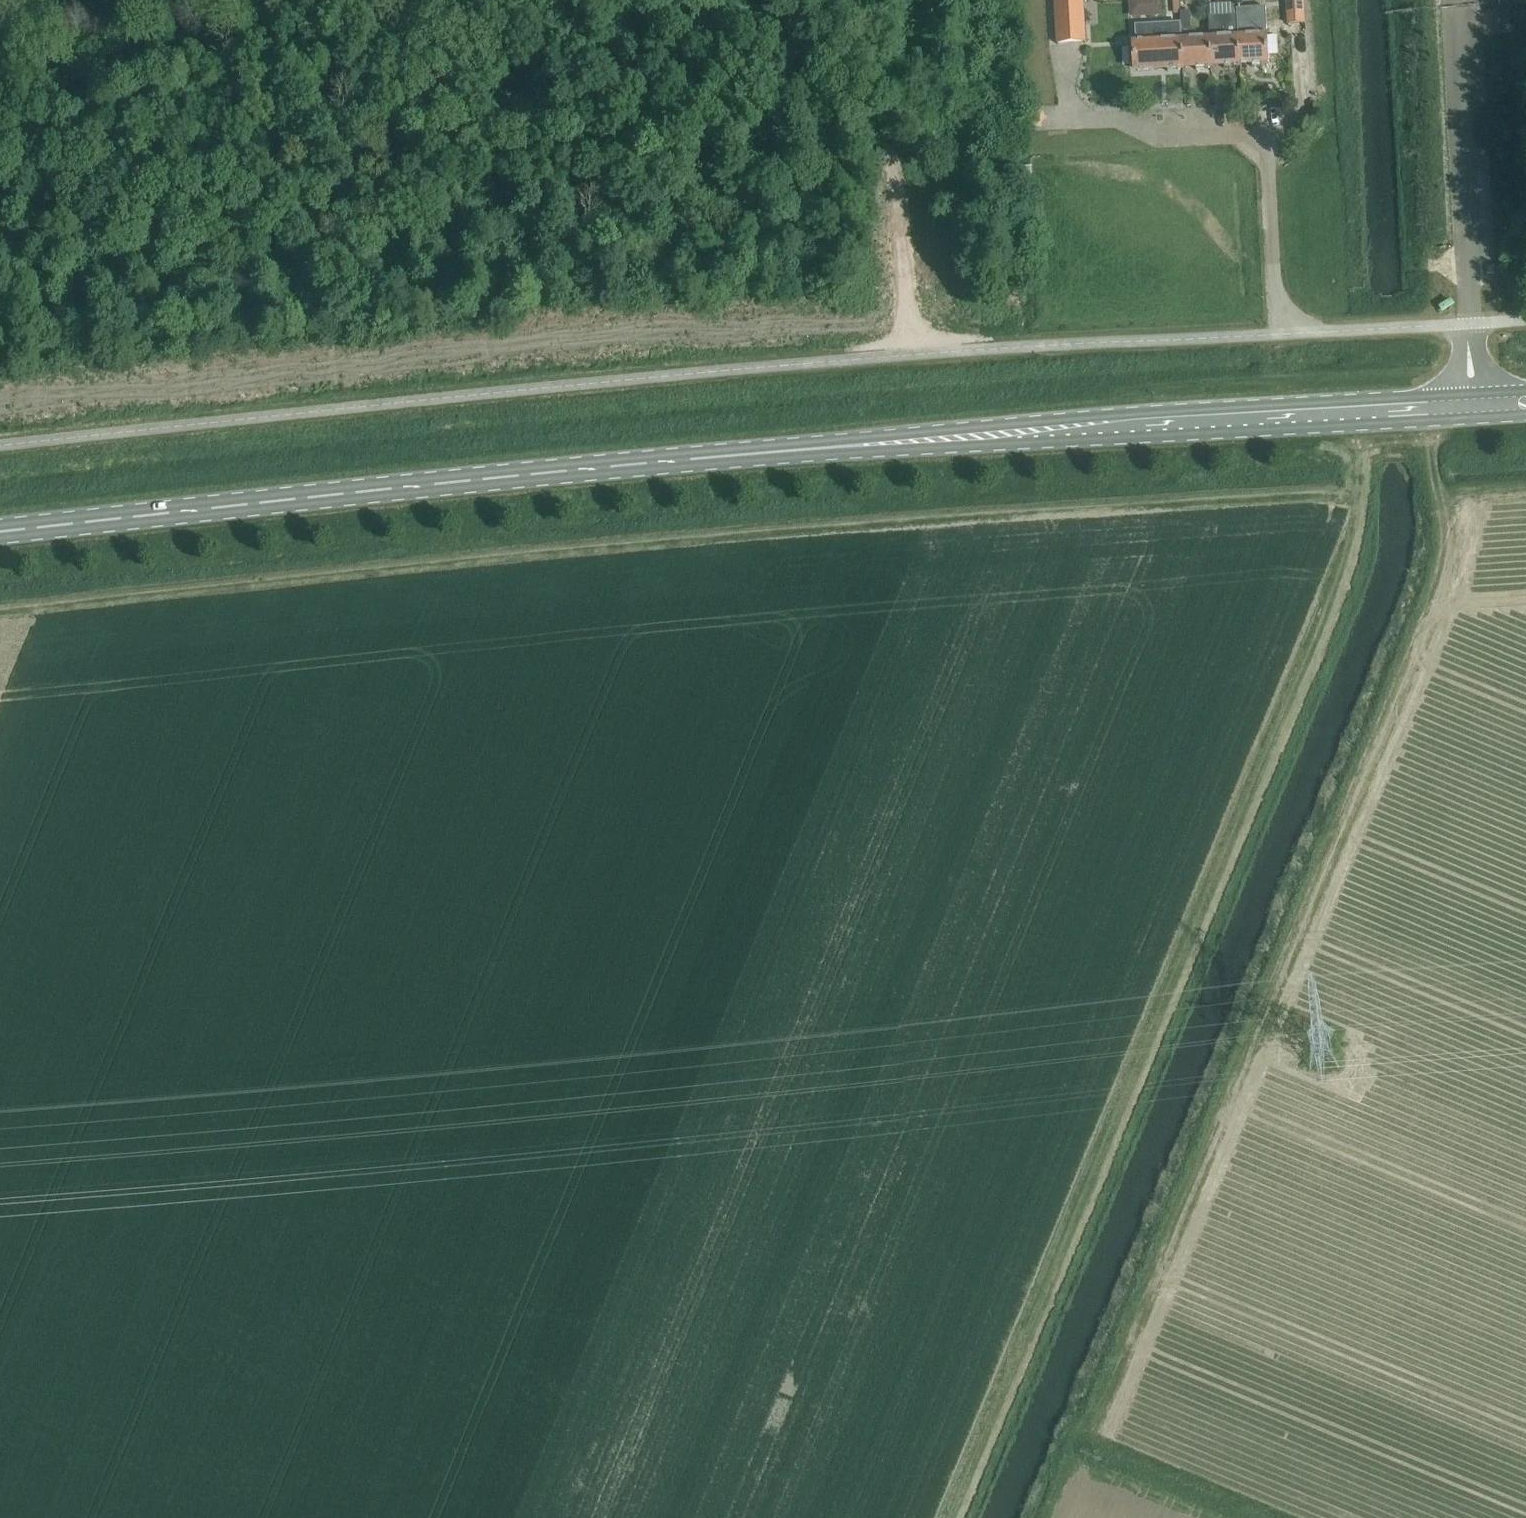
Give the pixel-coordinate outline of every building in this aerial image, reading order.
[(1085,44),(1082,0),(1062,0),(1054,0),(1056,45),(1085,44)] [(1149,10),(1165,10),(1165,0),(1149,0),(1149,10)] [(1305,24),(1304,0),(1283,0),(1285,25),(1305,24)] [(1239,65),(1269,64),(1267,34),(1247,35),(1246,9),(1236,10),(1237,17),(1239,65)] [(1182,69),(1212,67),(1210,37),(1191,38),(1189,12),(1180,13),(1182,39),(1182,69)] [(1212,67),(1239,65),(1237,17),(1208,18),(1210,37),(1212,67)] [(1182,69),(1182,39),(1133,41),(1135,71),(1182,69)]
